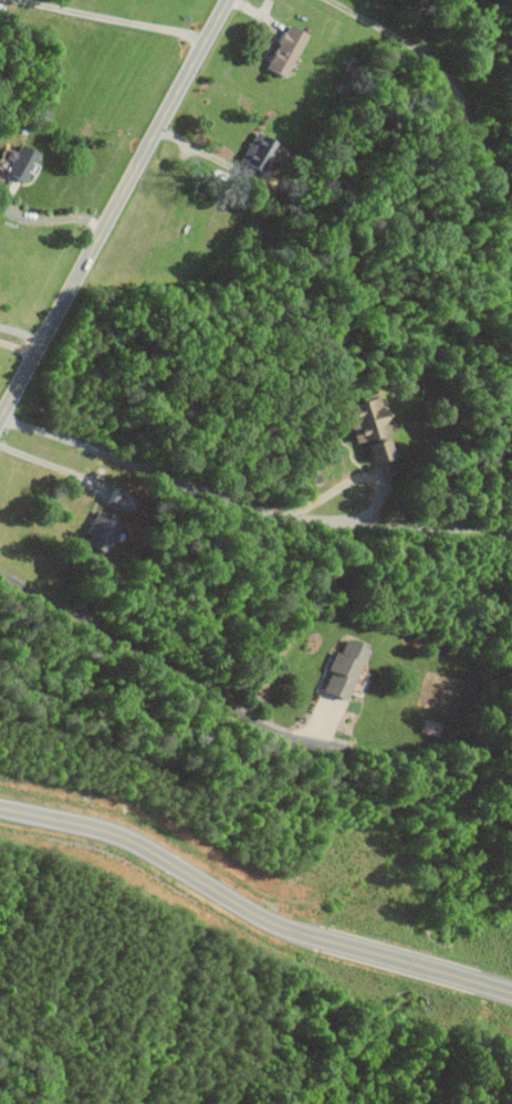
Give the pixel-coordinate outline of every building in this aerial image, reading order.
[(278,77),(303,35),(284,23),(259,65),(278,77)] [(271,143),(252,135),(247,146),(251,148),(248,155),(245,153),(239,165),(258,174),(271,143)] [(37,153),(16,143),(2,174),(23,183),(37,153)] [(379,458),(374,435),(382,433),(378,417),(374,396),(340,404),(349,443),(358,441),(363,462),(379,458)] [(84,547),(105,554),(117,520),(92,511),(84,535),(88,536),(84,547)] [(363,650),(341,639),(335,653),(333,652),(315,690),(339,702),(363,650)] [(417,731),(435,736),(439,723),(420,718),(417,731)]
